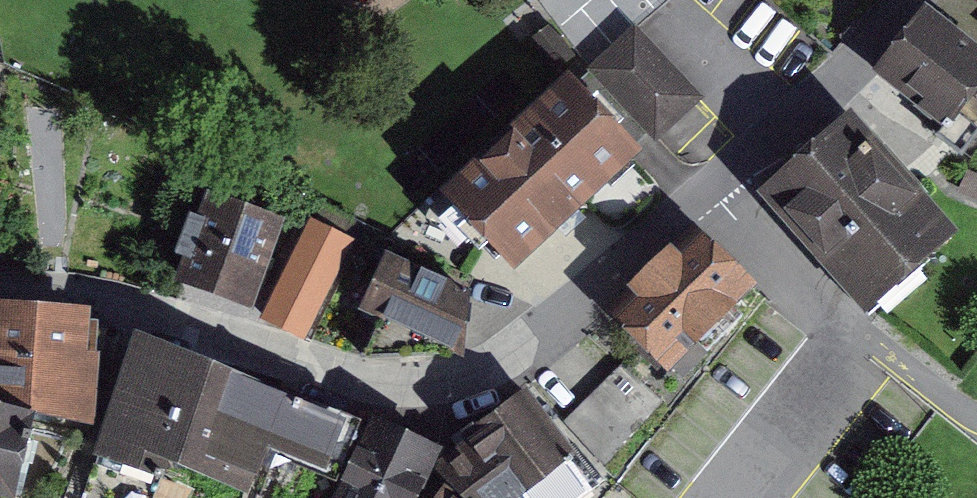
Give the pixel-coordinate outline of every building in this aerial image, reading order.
[(935,10),(883,72),(942,122),(976,81),(976,46),(935,10)] [(577,85),(629,147),(652,127),(692,94),(640,32),(593,72),(577,85)] [(436,203),(488,265),(629,147),(577,85),(436,203)] [(865,117),(790,179),(883,291),(958,230),(865,117)] [(291,217),(227,195),(201,266),(267,291),(291,217)] [(358,231),(315,211),(278,296),(319,310),(358,231)] [(746,289),(696,237),(618,311),(668,364),(746,289)] [(487,290),(394,242),(366,340),(449,357),(468,339),(487,290)] [(0,311),(0,389),(57,402),(86,409),(96,362),(83,360),(85,318),(0,311)] [(267,445),(286,399),(138,339),(97,453),(151,474),(158,455),(251,490),(267,445)] [(286,399),(267,445),(335,472),(356,420),(288,393),(286,399)] [(448,465),(471,497),(502,497),(514,489),(520,497),(577,497),(587,491),(521,398),(464,438),(471,448),(448,465)] [(9,494),(28,419),(0,412),(0,491),(9,494)] [(372,428),(342,497),(411,497),(431,454),(372,428)]
